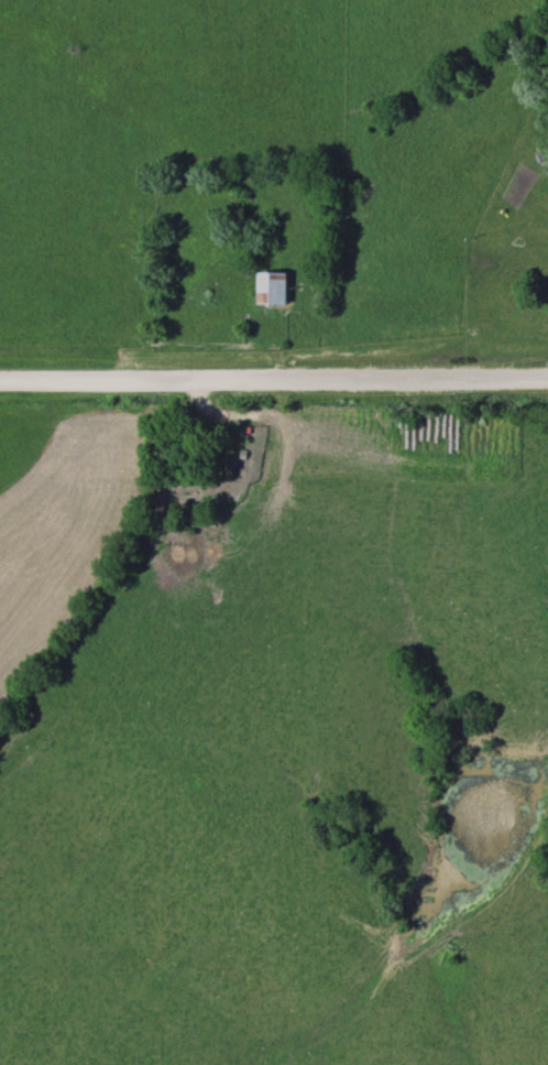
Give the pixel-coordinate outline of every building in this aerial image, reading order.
[(283,306),(283,274),(254,274),(254,306),(283,306)]
